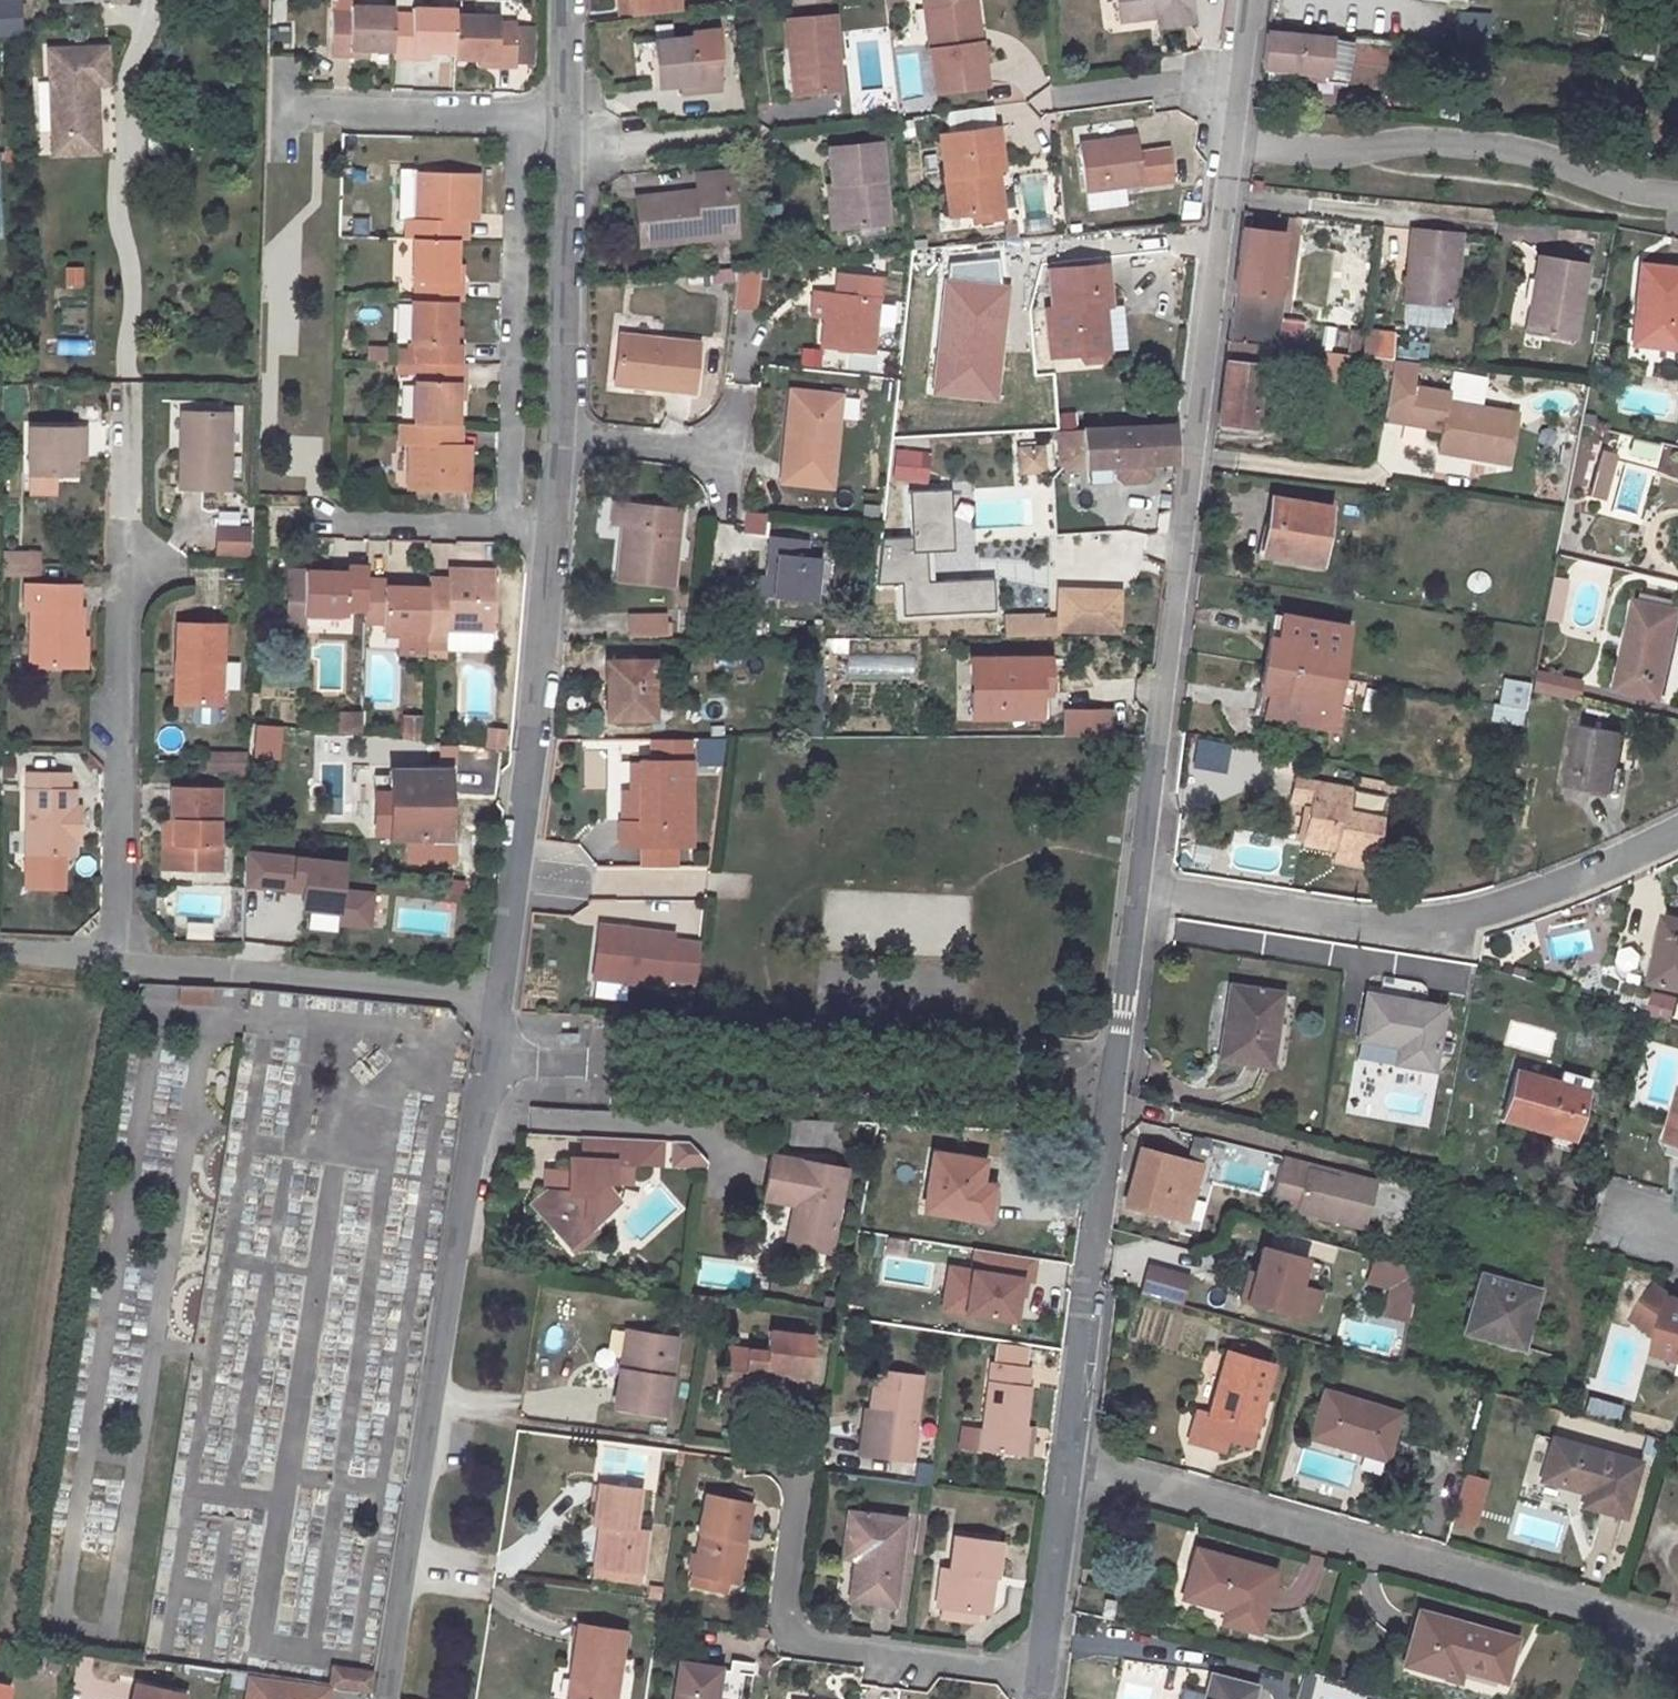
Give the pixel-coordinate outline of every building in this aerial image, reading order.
[(17,0),(0,0),(0,36),(20,35),(17,0)] [(619,15),(630,13),(629,0),(618,0),(619,15)] [(630,13),(681,6),(680,0),(629,0),(630,13)] [(972,42),(967,0),(925,0),(937,89),(987,84),(981,41),(972,42)] [(972,42),(981,41),(976,0),(967,0),(972,42)] [(1167,11),(1169,22),(1196,19),(1193,0),(1118,0),(1120,17),(1155,13),(1167,11)] [(1284,0),(1271,0),(1270,16),(1281,19),(1284,0)] [(355,12),(336,11),(335,54),(354,55),(354,48),(398,49),(399,12),(399,6),(355,5),(355,12)] [(461,15),(461,7),(420,6),(419,13),(399,12),(398,49),(398,55),(418,56),(419,50),(460,50),(461,15)] [(1155,13),(1156,23),(1169,22),(1167,11),(1155,13)] [(1480,22),(1460,20),(1461,11),(1457,11),(1453,46),(1478,47),(1480,22)] [(1478,47),(1487,48),(1490,15),(1461,11),(1460,20),(1480,22),(1478,47)] [(802,91),(840,89),(833,13),(786,17),(790,59),(800,59),(802,91)] [(501,65),(522,67),(523,22),(503,22),(503,15),(461,15),(460,50),(460,57),(502,59),(501,65)] [(698,87),(721,86),(718,55),(715,26),(691,28),(691,33),(651,37),(655,82),(680,80),(697,79),(698,87)] [(1324,82),(1356,84),(1375,86),(1379,43),(1268,33),(1263,67),(1298,70),(1325,72),(1324,82)] [(108,45),(37,49),(43,160),(102,156),(98,88),(111,87),(108,45)] [(800,59),(790,59),(793,92),(802,91),(800,59)] [(1298,79),(1324,82),(1325,72),(1298,70),(1298,79)] [(680,89),(698,87),(697,79),(680,80),(680,89)] [(1003,206),(997,168),(1002,167),(997,127),(941,133),(952,213),(974,211),(980,218),(998,216),(1003,206)] [(1084,190),(1140,185),(1140,188),(1171,185),(1168,150),(1136,153),(1134,137),(1080,143),(1084,190)] [(879,141),(830,146),(833,182),(840,181),(844,225),(887,220),(879,141)] [(458,237),(464,237),(465,212),(480,213),(481,170),(403,167),(401,216),(407,216),(407,236),(416,236),(458,237)] [(680,228),(730,224),(726,189),(734,188),(732,170),(695,174),(696,191),(637,196),(641,242),(681,238),(680,228)] [(840,181),(833,182),(829,182),(832,226),(844,225),(840,181)] [(1125,201),(1124,189),(1085,194),(1087,206),(1125,201)] [(348,216),(346,232),(368,234),(370,218),(348,216)] [(681,238),(731,234),(730,224),(680,228),(681,238)] [(1283,231),(1244,225),(1230,341),(1270,346),(1276,295),(1283,231)] [(1411,247),(1408,272),(1456,278),(1460,235),(1417,230),(1415,248),(1411,247)] [(421,297),(456,298),(463,299),(463,277),(457,277),(458,237),(416,236),(414,276),(423,276),(421,297)] [(1047,245),(1053,311),(1047,311),(1051,357),(1078,354),(1085,362),(1101,360),(1107,351),(1103,306),(1109,305),(1103,240),(1075,242),(1047,245)] [(1536,256),(1531,287),(1579,293),(1583,264),(1536,256)] [(1640,338),(1677,342),(1677,263),(1639,260),(1634,302),(1643,302),(1640,338)] [(1451,306),(1454,306),(1456,278),(1408,272),(1406,301),(1407,301),(1405,323),(1449,328),(1451,306)] [(837,274),(836,290),(834,303),(826,302),(822,347),(873,352),(882,279),(837,274)] [(749,321),(752,288),(736,287),(732,320),(749,321)] [(1573,337),(1579,293),(1531,287),(1524,329),(1573,337)] [(827,289),(826,302),(834,303),(836,290),(827,289)] [(456,298),(421,297),(414,297),(413,338),(421,339),(420,359),(428,359),(461,360),(462,339),(455,339),(456,298)] [(1373,358),(1375,335),(1366,334),(1364,357),(1373,358)] [(691,391),(697,344),(619,335),(613,383),(691,391)] [(1396,361),(1398,339),(1375,335),(1373,358),(1396,361)] [(799,366),(817,367),(818,349),(800,348),(799,366)] [(1318,381),(1346,385),(1350,355),(1322,352),(1318,381)] [(470,360),(461,360),(428,359),(428,380),(420,381),(419,419),(460,421),(460,382),(469,382),(470,360)] [(1261,366),(1228,361),(1220,421),(1254,427),(1261,366)] [(1019,377),(978,382),(981,399),(1021,394),(1019,377)] [(1451,392),(1413,385),(1407,424),(1443,430),(1441,447),(1460,450),(1465,456),(1511,464),(1520,412),(1450,400),(1451,392)] [(842,397),(792,391),(783,482),(833,488),(842,397)] [(228,412),(175,410),(173,488),(226,490),(228,412)] [(410,488),(471,490),(472,449),(459,449),(460,421),(419,419),(402,419),(402,440),(411,441),(410,488)] [(35,464),(78,465),(78,451),(79,437),(90,437),(90,420),(36,420),(35,464)] [(1174,461),(1171,425),(1055,435),(1058,471),(1174,461)] [(79,437),(78,451),(90,451),(90,437),(79,437)] [(1012,442),(1015,475),(1045,473),(1043,440),(1012,442)] [(1605,444),(1593,486),(1606,490),(1619,448),(1605,444)] [(1441,447),(1440,452),(1465,456),(1460,450),(1441,447)] [(892,448),(890,480),(925,483),(928,451),(892,448)] [(949,488),(906,490),(907,536),(881,539),(874,585),(896,584),(900,616),(994,614),(991,578),(931,582),(929,552),(954,549),(949,488)] [(1324,564),(1333,508),(1274,500),(1270,528),(1278,529),(1274,557),(1324,564)] [(618,506),(616,526),(628,527),(630,507),(618,506)] [(630,507),(628,527),(624,582),(676,586),(682,512),(630,507)] [(213,556),(248,557),(249,525),(213,525),(213,556)] [(824,557),(812,556),(813,539),(772,535),(768,575),(778,575),(776,598),(821,603),(824,557)] [(0,575),(38,575),(38,551),(1,551),(0,575)] [(370,602),(370,575),(371,561),(351,560),(350,568),(309,568),(309,611),(311,611),(350,612),(350,601),(370,602)] [(433,624),(432,632),(447,632),(451,632),(451,624),(498,624),(500,562),(458,561),(458,576),(433,575),(433,582),(433,624)] [(292,567),(291,631),(309,631),(311,632),(311,611),(309,611),(309,568),(292,567)] [(370,575),(370,602),(370,615),(390,615),(390,623),(433,624),(433,582),(390,581),(391,575),(370,575)] [(776,598),(778,575),(768,575),(760,575),(759,597),(776,598)] [(1559,620),(1566,578),(1553,576),(1545,618),(1559,620)] [(34,608),(34,667),(86,667),(86,607),(86,608),(82,607),(82,585),(27,584),(27,608),(34,608)] [(1123,587),(1058,585),(1056,635),(1122,637),(1123,587)] [(1677,610),(1635,602),(1617,688),(1657,698),(1677,610)] [(1001,614),(1002,638),(1052,636),(1051,612),(1001,614)] [(1345,627),(1274,615),(1266,667),(1338,678),(1345,627)] [(172,623),(170,704),(218,705),(221,624),(172,623)] [(667,624),(635,625),(635,643),(668,642),(667,624)] [(432,656),(447,656),(447,632),(432,632),(432,656)] [(913,674),(913,655),(844,654),(844,672),(913,674)] [(1040,657),(963,658),(964,715),(1030,714),(1029,686),(1040,686),(1040,657)] [(609,661),(610,718),(654,717),(655,659),(609,661)] [(1266,667),(1258,715),(1330,727),(1338,678),(1266,667)] [(1535,670),(1532,690),(1572,698),(1575,680),(1535,670)] [(1497,678),(1494,722),(1521,724),(1524,680),(1497,678)] [(1112,736),(1110,706),(1059,709),(1061,739),(1112,736)] [(217,721),(217,707),(189,707),(189,721),(217,721)] [(336,733),(359,732),(359,712),(335,712),(336,733)] [(422,740),(422,714),(399,714),(399,740),(422,740)] [(1609,795),(1624,733),(1580,723),(1566,785),(1609,795)] [(484,727),(483,749),(503,750),(504,728),(484,727)] [(210,759),(250,760),(250,752),(210,751),(210,759)] [(385,757),(386,823),(442,822),(439,757),(385,757)] [(210,768),(250,768),(250,760),(210,759),(210,768)] [(693,760),(643,760),(643,821),(623,821),(624,843),(647,843),(679,843),(693,843),(693,760)] [(631,791),(623,791),(623,821),(643,821),(643,760),(631,760),(631,791)] [(33,767),(31,848),(78,848),(78,834),(78,822),(85,823),(85,802),(79,801),(79,784),(73,784),(74,767),(33,767)] [(1293,802),(1312,805),(1305,845),(1338,850),(1337,852),(1351,854),(1350,861),(1378,867),(1392,794),(1296,778),(1293,802)] [(183,814),(182,836),(177,836),(176,860),(217,862),(218,838),(223,837),(225,781),(178,779),(177,813),(183,814)] [(168,813),(167,860),(176,860),(177,836),(182,836),(183,814),(177,813),(168,813)] [(218,838),(217,862),(222,862),(228,863),(229,838),(223,837),(218,838)] [(647,843),(647,865),(679,865),(679,843),(647,843)] [(352,861),(249,852),(246,887),(307,892),(305,911),(342,914),(341,926),(371,928),(375,890),(350,888),(352,861)] [(1665,915),(1650,980),(1677,987),(1677,918),(1665,915)] [(675,934),(603,924),(596,977),(667,986),(668,979),(697,982),(698,970),(684,968),(685,959),(671,957),(674,940),(675,934)] [(702,943),(674,940),(671,957),(685,959),(684,968),(698,970),(702,943)] [(1275,1066),(1286,991),(1236,984),(1231,1014),(1235,1014),(1229,1059),(1275,1066)] [(207,1006),(207,986),(176,986),(176,1006),(207,1006)] [(1669,1022),(1676,998),(1652,990),(1645,1015),(1669,1022)] [(1401,1062),(1440,1069),(1450,1007),(1372,993),(1366,1039),(1403,1045),(1401,1062)] [(1229,1059),(1235,1014),(1231,1014),(1224,1059),(1229,1059)] [(1590,1095),(1521,1076),(1509,1123),(1579,1143),(1590,1095)] [(838,1145),(839,1120),(791,1117),(790,1143),(838,1145)] [(658,1138),(603,1135),(601,1159),(565,1157),(564,1169),(551,1169),(550,1188),(531,1205),(559,1236),(579,1217),(585,1223),(605,1205),(596,1195),(597,1178),(627,1180),(628,1161),(656,1163),(658,1138)] [(1204,1168),(1145,1151),(1130,1208),(1189,1225),(1204,1168)] [(980,1183),(983,1160),(933,1153),(925,1210),(987,1219),(993,1186),(980,1183)] [(841,1168),(768,1154),(760,1197),(790,1203),(798,1205),(791,1245),(826,1251),(841,1168)] [(1348,1174),(1291,1159),(1290,1165),(1345,1180),(1348,1174)] [(1280,1206),(1374,1229),(1385,1183),(1348,1174),(1345,1180),(1290,1165),(1280,1206)] [(541,1188),(527,1201),(531,1205),(550,1188),(551,1169),(542,1168),(541,1188)] [(790,1203),(783,1243),(791,1245),(798,1205),(790,1203)] [(559,1236),(565,1242),(585,1223),(579,1217),(559,1236)] [(1017,1329),(1029,1257),(968,1247),(965,1267),(943,1263),(935,1316),(1017,1329)] [(1273,1247),(1257,1302),(1300,1314),(1315,1259),(1273,1247)] [(1166,1258),(1160,1282),(1204,1294),(1210,1271),(1166,1258)] [(1384,1289),(1378,1316),(1405,1321),(1416,1267),(1368,1258),(1363,1285),(1384,1289)] [(1554,1297),(1497,1282),(1482,1338),(1538,1354),(1554,1297)] [(1675,1292),(1653,1322),(1677,1341),(1677,1294),(1675,1292)] [(812,1335),(767,1330),(765,1352),(727,1346),(722,1390),(743,1393),(744,1385),(762,1387),(764,1370),(808,1375),(812,1335)] [(628,1371),(635,1332),(627,1331),(620,1370),(628,1371)] [(663,1413),(676,1338),(635,1332),(628,1371),(620,1370),(615,1405),(663,1413)] [(1025,1348),(997,1344),(996,1359),(1023,1363),(1025,1348)] [(1254,1360),(1257,1348),(1241,1344),(1237,1355),(1254,1360)] [(1254,1360),(1237,1355),(1227,1353),(1210,1415),(1215,1417),(1210,1432),(1250,1443),(1272,1365),(1254,1360)] [(1024,1424),(1029,1386),(1026,1386),(1028,1366),(992,1362),(984,1428),(981,1448),(1027,1453),(1031,1426),(1024,1424)] [(874,1370),(870,1410),(867,1435),(861,1434),(859,1454),(910,1460),(921,1375),(874,1370)] [(762,1387),(744,1385),(743,1393),(762,1396),(762,1387)] [(1325,1391),(1311,1437),(1385,1460),(1398,1414),(1325,1391)] [(870,1410),(864,1409),(861,1434),(867,1435),(870,1410)] [(963,1425),(960,1445),(981,1448),(984,1428),(963,1425)] [(1640,1462),(1553,1438),(1541,1480),(1586,1492),(1583,1505),(1626,1516),(1640,1462)] [(883,1460),(881,1472),(907,1476),(909,1464),(883,1460)] [(1463,1473),(1449,1521),(1473,1528),(1487,1480),(1463,1473)] [(647,1530),(634,1528),(639,1488),(597,1482),(593,1524),(599,1525),(604,1525),(599,1566),(642,1571),(647,1530)] [(693,1574),(732,1581),(739,1539),(744,1540),(751,1502),(706,1494),(698,1532),(701,1532),(693,1574)] [(856,1553),(862,1554),(857,1598),(892,1602),(903,1519),(848,1512),(843,1551),(856,1553)] [(599,1566),(604,1525),(599,1525),(593,1566),(599,1566)] [(981,1610),(986,1575),(994,1576),(1000,1541),(954,1535),(949,1568),(940,1567),(934,1605),(942,1606),(977,1610),(981,1610)] [(748,1541),(744,1540),(739,1539),(732,1581),(740,1582),(748,1541)] [(1195,1574),(1189,1598),(1226,1608),(1233,1610),(1229,1624),(1257,1632),(1273,1571),(1195,1550),(1189,1572),(1195,1574)] [(857,1598),(862,1554),(856,1553),(850,1597),(857,1598)] [(592,1578),(640,1583),(642,1571),(599,1566),(593,1566),(592,1578)] [(1189,1572),(1183,1597),(1189,1598),(1195,1574),(1189,1572)] [(730,1592),(732,1581),(693,1574),(691,1585),(730,1592)] [(994,1576),(986,1575),(981,1610),(989,1612),(994,1576)] [(645,1596),(660,1598),(662,1585),(647,1583),(645,1596)] [(1114,1600),(1103,1598),(1100,1615),(1111,1617),(1114,1600)] [(940,1616),(975,1620),(977,1610),(942,1606),(940,1616)] [(1233,1610),(1226,1608),(1222,1622),(1229,1624),(1233,1610)] [(1450,1664),(1459,1667),(1503,1679),(1515,1637),(1420,1611),(1405,1664),(1446,1675),(1450,1664)] [(572,1665),(578,1667),(574,1698),(615,1698),(625,1630),(579,1624),(572,1665)] [(757,1637),(771,1638),(765,1628),(758,1627),(757,1637)] [(719,1668),(679,1662),(674,1698),(714,1698),(719,1668)] [(1459,1667),(1450,1664),(1446,1675),(1455,1678),(1459,1667)] [(372,1692),(375,1671),(331,1665),(328,1686),(372,1692)] [(572,1665),(567,1698),(572,1698),(574,1698),(578,1667),(572,1665)] [(1256,1687),(1211,1675),(1205,1698),(1253,1698),(1256,1687)] [(245,1676),(242,1698),(328,1698),(329,1688),(245,1676)] [(9,1687),(0,1685),(0,1698),(7,1698),(9,1687)] [(130,1698),(179,1698),(179,1693),(132,1685),(130,1698)]
